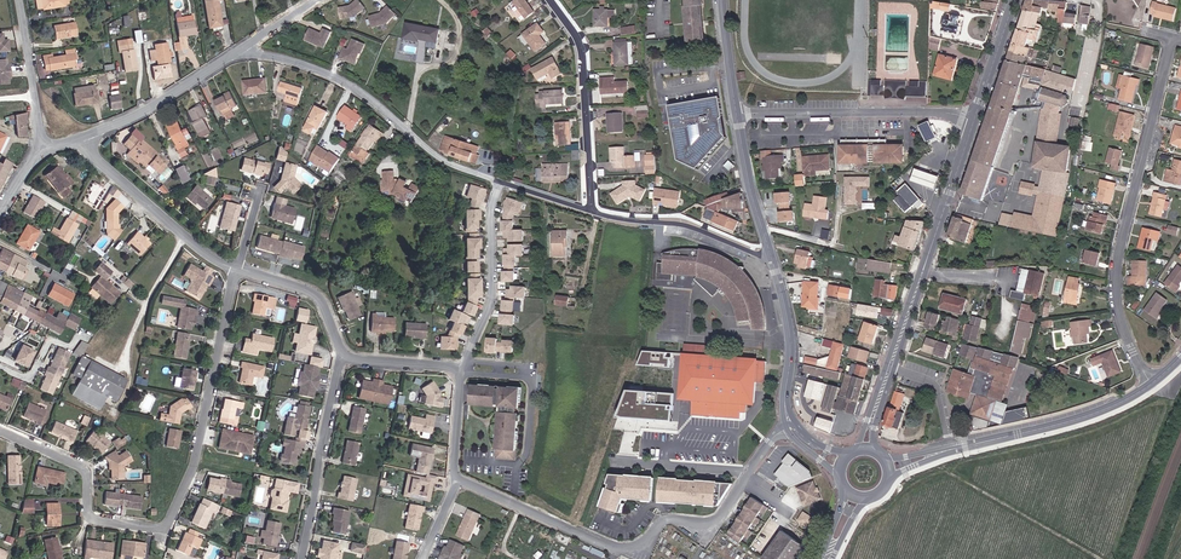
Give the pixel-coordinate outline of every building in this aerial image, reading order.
[(35,9),(42,8),(42,10),(64,6),(64,4),(70,3),(70,0),(34,0),(35,9)] [(210,25),(223,23),(220,0),(208,0),(210,25)] [(537,12),(528,0),(518,0),(516,2),(519,6),(516,9),(525,21),(537,12)] [(704,39),(701,4),(703,4),(702,0),(688,0),(689,5),(687,5),(691,41),(704,39)] [(1061,2),(1042,0),(1028,0),(1024,10),(1040,13),(1041,13),(1043,7),(1050,8),(1049,15),(1056,16),(1056,20),(1061,21),(1061,2)] [(351,7),(339,9),(341,21),(356,18),(366,9),(359,1),(351,7)] [(952,4),(932,1),(932,7),(950,11),(952,4)] [(980,8),(996,11),(999,4),(983,1),(981,1),(980,8)] [(1075,23),(1077,14),(1067,13),(1068,2),(1061,2),(1061,21),(1060,22),(1075,23)] [(1162,18),(1173,21),(1176,9),(1157,4),(1157,3),(1153,2),(1150,13),(1154,14),(1154,16),(1162,18)] [(1091,5),(1082,3),(1080,14),(1089,15),(1091,5)] [(381,14),(369,17),(372,28),(387,25),(396,15),(388,7),(381,14)] [(596,9),(596,26),(609,26),(610,10),(596,9)] [(1040,13),(1024,10),(1018,29),(1028,32),(1030,28),(1037,30),(1038,28),(1039,28),(1040,26),(1036,25),(1040,13)] [(174,49),(181,49),(187,48),(185,34),(196,33),(194,14),(176,16),(180,42),(173,43),(174,49)] [(1089,15),(1080,14),(1078,23),(1087,25),(1089,15)] [(960,35),(963,26),(958,25),(961,16),(955,15),(952,23),(946,22),(944,31),(960,35)] [(75,23),(53,26),(55,39),(77,36),(75,23)] [(525,34),(538,51),(548,43),(542,35),(546,31),(540,23),(525,34)] [(439,30),(406,24),(404,38),(419,41),(419,39),(424,40),(423,45),(435,47),(436,42),(437,43),(439,30)] [(486,26),(482,29),(484,32),(488,35),(491,31),(486,26)] [(1018,29),(1013,44),(1025,47),(1028,40),(1037,42),(1042,27),(1040,26),(1039,28),(1038,28),(1037,30),(1030,28),(1028,32),(1018,29)] [(622,29),(623,35),(637,34),(636,27),(622,29)] [(321,33),(310,28),(304,40),(318,46),(324,44),(326,41),(327,42),(331,33),(323,29),(321,33)] [(484,41),(489,36),(488,35),(484,32),(483,33),(484,34),(481,38),(484,41)] [(0,36),(0,54),(11,54),(9,42),(3,43),(2,36),(0,36)] [(939,50),(942,39),(931,36),(931,47),(939,50)] [(117,39),(119,52),(122,51),(125,72),(137,70),(135,58),(133,58),(132,50),(129,38),(117,39)] [(364,44),(352,40),(348,49),(344,47),(340,58),(344,59),(345,58),(351,60),(357,58),(359,53),(360,54),(364,44)] [(324,49),(327,42),(326,41),(324,44),(318,46),(324,49)] [(615,43),(616,65),(630,64),(629,56),(633,56),(633,43),(628,43),(628,42),(615,43)] [(159,65),(152,66),(154,81),(174,78),(169,43),(155,45),(156,50),(150,51),(151,61),(158,60),(159,65)] [(1013,44),(1010,52),(1026,55),(1028,56),(1029,55),(1028,54),(1030,48),(1025,47),(1013,44)] [(1154,47),(1141,44),(1136,67),(1148,70),(1154,47)] [(506,52),(512,57),(515,54),(509,48),(506,52)] [(75,67),(73,51),(64,52),(65,56),(52,58),(52,56),(43,57),(45,70),(50,69),(50,71),(75,67)] [(1010,52),(1008,61),(1023,64),(1026,55),(1010,52)] [(351,60),(345,58),(344,59),(357,64),(360,54),(359,53),(357,58),(351,60)] [(953,79),(959,59),(941,54),(935,74),(953,79)] [(533,68),(539,78),(551,72),(554,78),(563,73),(555,57),(533,68)] [(1008,61),(962,194),(983,201),(995,168),(994,168),(1023,81),(1025,82),(1024,86),(1033,88),(1034,87),(1038,88),(1035,97),(1037,97),(1036,99),(1041,101),(1045,102),(1043,110),(1057,113),(1059,106),(1062,107),(1065,106),(1067,104),(1068,101),(1068,99),(1066,94),(1065,94),(1064,93),(1066,87),(1075,91),(1078,79),(1061,73),(1049,70),(1046,69),(1029,65),(1023,64),(1008,61)] [(7,62),(0,62),(0,87),(9,86),(8,78),(11,78),(10,69),(7,69),(7,62)] [(871,70),(870,95),(885,95),(886,99),(893,98),(895,97),(898,97),(901,98),(910,100),(912,96),(927,97),(928,81),(875,80),(875,70),(871,70)] [(746,71),(738,73),(739,80),(747,79),(746,71)] [(1138,84),(1139,80),(1120,76),(1117,85),(1122,87),(1119,99),(1132,102),(1136,84),(1138,84)] [(616,77),(601,78),(602,93),(629,92),(629,81),(616,81),(616,77)] [(252,82),(243,84),(245,95),(266,92),(265,79),(252,80),(252,82)] [(298,105),(303,89),(281,82),(278,91),(287,94),(285,101),(298,105)] [(1095,93),(1096,93),(1104,96),(1106,89),(1096,87),(1095,93)] [(541,105),(546,105),(546,102),(564,101),(563,88),(541,89),(541,93),(541,95),(537,95),(538,104),(541,104),(541,105)] [(73,93),(75,106),(86,105),(86,102),(98,101),(97,90),(96,90),(74,93),(73,93)] [(120,104),(118,92),(108,93),(110,106),(120,104)] [(230,92),(224,95),(225,96),(215,101),(221,114),(223,113),(224,116),(233,112),(231,108),(237,105),(230,92)] [(722,117),(724,115),(721,95),(670,104),(679,158),(697,167),(728,135),(725,132),(722,117)] [(1045,102),(1041,101),(1039,109),(1039,141),(1059,145),(1059,114),(1057,113),(1043,110),(1045,102)] [(1118,112),(1120,106),(1110,103),(1108,109),(1118,112)] [(207,117),(201,105),(188,112),(187,114),(191,122),(195,120),(196,122),(194,124),(201,138),(211,132),(204,119),(207,117)] [(357,114),(353,111),(346,106),(338,118),(345,123),(343,126),(351,132),(361,117),(357,114)] [(319,129),(327,112),(316,107),(305,130),(312,134),(315,127),(319,129)] [(1115,135),(1127,139),(1129,128),(1131,128),(1134,116),(1121,112),(1115,135)] [(621,113),(607,113),(608,124),(610,124),(611,132),(622,131),(621,113)] [(26,114),(8,117),(9,121),(15,120),(17,137),(23,137),(27,136),(26,114)] [(190,134),(187,128),(182,131),(176,119),(167,124),(173,136),(174,135),(179,145),(177,146),(182,157),(188,154),(185,148),(189,145),(187,140),(185,136),(190,134)] [(556,120),(557,142),(557,143),(559,143),(570,142),(569,120),(556,120)] [(366,151),(379,132),(370,125),(350,156),(356,161),(357,159),(363,163),(369,154),(366,151)] [(1173,141),(1180,143),(1180,127),(1176,126),(1172,141),(1173,141)] [(5,136),(0,146),(0,153),(1,153),(8,137),(5,136)] [(147,164),(154,170),(162,162),(154,155),(138,142),(132,136),(124,145),(131,150),(147,164)] [(440,153),(444,156),(446,153),(476,163),(479,155),(476,154),(479,147),(445,136),(440,150),(441,150),(440,153)] [(138,142),(154,155),(156,153),(140,139),(138,142)] [(886,141),(841,141),(841,164),(902,162),(902,147),(886,147),(886,141)] [(1047,169),(1037,218),(1033,218),(1016,214),(1013,227),(1057,236),(1070,174),(1067,173),(1072,148),(1059,145),(1039,141),(1034,166),(1043,168),(1047,169)] [(319,145),(311,161),(334,172),(342,155),(319,145)] [(285,161),(287,152),(279,146),(275,159),(285,161)] [(614,161),(615,167),(633,166),(633,155),(624,156),(624,146),(610,146),(610,161),(614,161)] [(1111,169),(1119,171),(1120,166),(1119,166),(1122,151),(1109,148),(1106,163),(1112,164),(1111,169)] [(145,166),(147,164),(131,150),(129,152),(145,166)] [(644,154),(646,172),(655,171),(653,153),(652,153),(652,150),(646,151),(645,154),(644,154)] [(772,151),(762,153),(763,158),(765,158),(766,167),(763,167),(764,171),(767,171),(768,179),(779,178),(778,169),(778,166),(782,166),(782,162),(785,162),(784,157),(773,158),(772,151)] [(803,156),(804,170),(815,169),(830,168),(829,154),(803,156)] [(13,163),(4,158),(1,164),(0,166),(0,187),(13,163)] [(241,169),(253,173),(253,171),(261,173),(262,171),(267,173),(269,163),(264,162),(264,164),(256,161),(244,158),(241,169)] [(1180,174),(1180,161),(1175,160),(1172,171),(1167,169),(1164,181),(1180,185),(1180,179),(1178,178),(1179,173),(1180,174)] [(730,170),(733,167),(727,161),(724,165),(730,170)] [(162,162),(154,170),(158,174),(166,165),(162,162)] [(301,187),(294,178),(293,174),(295,165),(286,163),(281,181),(275,186),(280,193),(287,187),(293,194),(301,187)] [(63,197),(70,191),(67,185),(68,184),(69,186),(73,183),(66,174),(64,175),(57,166),(45,176),(58,192),(59,192),(63,197)] [(542,166),(541,182),(560,183),(560,166),(542,166)] [(182,167),(175,171),(182,184),(189,181),(182,167)] [(214,168),(202,174),(207,175),(215,178),(214,168)] [(917,180),(916,192),(922,199),(928,183),(936,185),(939,176),(915,168),(912,178),(917,180)] [(1043,168),(1039,190),(1038,195),(1033,218),(1037,218),(1047,169),(1043,168)] [(412,203),(419,188),(413,184),(410,190),(404,188),(407,182),(401,179),(400,181),(397,180),(394,180),(394,179),(393,172),(383,172),(384,181),(384,184),(382,184),(383,196),(388,195),(389,194),(392,194),(394,193),(400,197),(399,200),(406,203),(407,200),(412,203)] [(213,186),(215,178),(207,175),(204,184),(213,186)] [(869,187),(869,177),(844,177),(844,205),(856,206),(855,187),(869,187)] [(622,185),(616,189),(618,192),(615,194),(619,200),(626,195),(629,192),(640,196),(645,186),(636,182),(636,179),(624,179),(624,185),(622,185)] [(922,199),(916,192),(906,182),(897,190),(901,194),(895,199),(906,211),(916,203),(919,206),(924,202),(922,199)] [(1038,195),(1039,190),(1034,190),(1035,185),(1023,182),(1022,192),(1038,195)] [(105,190),(93,183),(88,190),(90,192),(86,198),(88,203),(94,207),(93,209),(97,211),(101,204),(101,201),(99,199),(105,190)] [(465,230),(474,230),(474,228),(476,228),(476,218),(479,218),(479,209),(477,209),(479,200),(481,200),(485,189),(470,184),(466,195),(472,197),(468,207),(468,209),(465,209),(465,230)] [(163,185),(157,189),(163,194),(168,192),(163,185)] [(211,199),(196,185),(186,197),(194,204),(195,202),(203,208),(211,199)] [(119,192),(112,186),(108,193),(112,197),(115,197),(119,192)] [(655,187),(654,203),(659,203),(659,201),(668,201),(668,202),(669,204),(677,204),(679,202),(680,188),(655,187)] [(1097,201),(1110,205),(1114,190),(1100,187),(1097,201)] [(728,190),(706,197),(709,206),(715,204),(721,201),(725,200),(730,198),(728,190)] [(1162,217),(1163,209),(1165,202),(1167,195),(1154,192),(1149,214),(1162,217)] [(730,198),(725,200),(724,207),(745,208),(745,199),(743,199),(743,194),(730,198)] [(787,194),(774,195),(775,204),(787,203),(788,202),(787,194)] [(44,202),(33,195),(27,204),(28,205),(28,206),(27,207),(25,207),(22,212),(34,219),(44,202)] [(804,206),(803,214),(809,214),(812,218),(813,216),(814,217),(816,217),(817,219),(827,220),(828,212),(824,211),(826,198),(814,196),(813,205),(810,207),(804,206)] [(519,213),(522,202),(508,197),(504,208),(506,208),(504,213),(505,221),(503,221),(503,231),(505,231),(505,236),(510,236),(510,241),(523,241),(523,230),(514,230),(513,216),(515,212),(519,213)] [(117,212),(123,207),(115,199),(105,208),(106,229),(106,235),(114,240),(121,232),(117,228),(117,212)] [(232,231),(240,205),(226,201),(218,227),(232,231)] [(274,212),(273,217),(284,221),(285,216),(292,218),(295,208),(274,202),(271,211),(274,212)] [(787,203),(775,204),(775,208),(779,208),(779,212),(788,211),(787,203)] [(779,212),(778,212),(779,222),(792,221),(791,211),(788,211),(779,212)] [(57,237),(67,243),(82,218),(71,212),(59,232),(52,228),(49,233),(57,237)] [(714,212),(711,219),(715,221),(716,217),(721,219),(719,223),(727,226),(731,218),(723,214),(722,215),(714,212)] [(1105,221),(1106,222),(1108,217),(1094,213),(1093,218),(1090,217),(1087,230),(1102,234),(1103,229),(1105,221)] [(956,214),(947,238),(967,244),(975,220),(967,218),(965,217),(956,214)] [(731,218),(727,226),(735,230),(739,221),(731,218)] [(900,243),(915,248),(925,220),(908,220),(903,235),(898,233),(896,238),(901,240),(900,243)] [(27,225),(22,233),(24,235),(18,245),(28,250),(39,232),(27,225)] [(1179,228),(1169,225),(1168,233),(1177,235),(1179,228)] [(824,228),(822,237),(830,238),(832,230),(824,228)] [(1142,239),(1141,238),(1138,247),(1150,251),(1153,240),(1158,241),(1160,233),(1145,229),(1142,239)] [(150,243),(147,240),(146,241),(143,238),(140,236),(140,235),(137,231),(126,244),(140,255),(150,243)] [(565,256),(565,242),(565,240),(567,240),(566,231),(554,231),(553,231),(553,232),(554,256),(565,256)] [(279,253),(282,241),(260,234),(257,246),(279,253)] [(466,271),(477,270),(477,261),(475,261),(475,257),(476,257),(476,247),(479,247),(479,239),(477,239),(477,234),(469,234),(469,239),(465,239),(466,271)] [(300,259),(304,246),(283,240),(282,241),(279,253),(278,254),(284,256),(284,254),(300,259)] [(523,255),(523,245),(510,245),(510,250),(505,250),(505,271),(503,271),(504,281),(514,281),(514,264),(516,265),(516,255),(523,255)] [(0,247),(0,269),(19,279),(17,283),(21,285),(25,276),(31,264),(27,262),(27,261),(0,247)] [(725,285),(722,289),(728,294),(736,307),(739,322),(754,320),(754,330),(766,331),(764,308),(758,290),(755,286),(744,271),(732,262),(730,261),(714,253),(703,250),(699,250),(686,249),(673,251),(664,253),(663,263),(658,263),(657,280),(672,281),(673,274),(698,276),(718,278),(716,283),(725,285)] [(795,262),(799,263),(801,264),(801,267),(806,268),(806,266),(813,268),(815,260),(812,259),(812,258),(809,257),(810,252),(798,249),(795,262)] [(1083,263),(1097,267),(1100,253),(1087,250),(1083,263)] [(881,270),(881,265),(891,266),(892,261),(870,258),(869,263),(868,268),(881,270)] [(1133,262),(1132,277),(1132,285),(1145,285),(1146,262),(1133,262)] [(111,272),(100,263),(94,271),(100,277),(92,288),(110,303),(119,293),(104,280),(111,272)] [(202,271),(189,264),(184,273),(189,276),(191,288),(189,292),(198,298),(201,292),(201,286),(204,283),(208,285),(213,277),(209,274),(212,269),(206,265),(202,271)] [(1176,292),(1180,287),(1178,286),(1180,282),(1180,268),(1178,265),(1165,283),(1176,292)] [(1028,267),(1021,289),(1043,296),(1050,273),(1028,267)] [(60,274),(51,269),(50,273),(58,278),(60,274)] [(466,303),(462,312),(473,317),(477,308),(475,307),(476,301),(476,296),(480,296),(480,278),(478,278),(478,273),(470,273),(470,278),(466,278),(466,296),(468,296),(468,301),(467,303),(466,303)] [(123,276),(120,281),(132,287),(135,281),(123,276)] [(713,297),(722,289),(725,285),(716,283),(718,278),(698,276),(695,280),(713,297)] [(1065,302),(1075,304),(1078,289),(1080,290),(1081,284),(1079,283),(1079,279),(1069,277),(1065,302)] [(40,323),(45,313),(39,310),(42,304),(18,290),(0,281),(0,302),(40,323)] [(819,281),(806,281),(806,285),(805,294),(805,300),(805,305),(809,305),(818,306),(818,296),(819,281)] [(897,297),(897,285),(885,285),(885,281),(876,281),(876,289),(879,289),(879,297),(897,297)] [(839,294),(840,285),(832,284),(830,292),(839,294)] [(66,307),(73,295),(54,285),(48,296),(66,307)] [(525,287),(512,286),(512,291),(507,291),(506,301),(504,301),(503,315),(501,315),(501,324),(514,325),(515,316),(511,315),(511,311),(514,311),(515,297),(525,298),(525,287)] [(947,292),(943,308),(964,313),(968,298),(947,292)] [(1159,313),(1162,308),(1167,301),(1156,293),(1144,310),(1157,319),(1160,315),(1159,313)] [(272,297),(256,294),(255,301),(252,313),(264,315),(265,307),(270,308),(272,297)] [(348,322),(359,317),(355,308),(351,301),(353,300),(350,294),(336,300),(341,310),(343,311),(348,322)] [(286,305),(295,308),(298,297),(289,295),(286,305)] [(190,329),(191,325),(191,320),(193,314),(196,315),(197,310),(183,307),(184,300),(162,296),(161,303),(181,307),(177,327),(190,329)] [(568,306),(569,297),(557,296),(557,304),(568,306)] [(821,297),(818,296),(818,306),(809,305),(809,308),(820,309),(821,297)] [(858,314),(879,318),(881,306),(860,302),(858,314)] [(1025,308),(1013,349),(1027,353),(1035,325),(1031,324),(1031,322),(1035,323),(1036,319),(1038,314),(1034,313),(1035,311),(1025,308)] [(68,316),(55,309),(54,310),(67,318),(68,316)] [(64,324),(67,318),(54,310),(51,316),(64,324)] [(932,310),(927,326),(937,329),(941,312),(932,310)] [(296,311),(295,322),(305,324),(307,313),(296,311)] [(459,337),(464,329),(460,327),(462,323),(467,326),(470,319),(454,311),(449,321),(454,324),(446,339),(440,339),(439,350),(455,352),(456,340),(458,336),(459,337)] [(45,313),(40,323),(59,334),(64,324),(51,316),(45,313)] [(67,318),(64,324),(72,328),(74,325),(76,326),(80,319),(70,313),(68,316),(67,318)] [(957,334),(962,318),(946,314),(942,328),(948,330),(948,331),(957,334)] [(982,326),(984,318),(975,315),(973,323),(970,323),(968,331),(970,331),(968,338),(978,341),(982,326)] [(393,333),(394,320),(384,319),(374,319),(375,316),(371,316),(370,333),(377,334),(377,332),(393,333)] [(989,327),(991,319),(984,318),(982,326),(989,327)] [(867,320),(864,329),(876,332),(879,324),(867,320)] [(1085,332),(1089,332),(1088,327),(1090,326),(1090,321),(1071,323),(1072,332),(1071,332),(1071,336),(1074,336),(1075,344),(1087,342),(1086,333),(1085,332)] [(11,335),(15,326),(10,324),(7,332),(11,335)] [(424,340),(425,332),(420,331),(420,326),(404,325),(403,339),(424,340)] [(308,356),(311,344),(312,339),(314,329),(299,327),(298,334),(296,343),(294,353),(308,356)] [(876,332),(864,329),(861,337),(873,341),(876,332)] [(187,338),(188,333),(178,331),(173,357),(186,359),(189,339),(187,338)] [(270,351),(273,338),(252,334),(251,340),(245,339),(242,351),(256,355),(258,349),(270,351)] [(927,346),(932,348),(934,341),(934,339),(927,338),(926,343),(927,344),(927,346)] [(497,340),(488,339),(487,354),(496,354),(496,353),(513,354),(514,343),(504,342),(504,344),(497,344),(497,340)] [(80,356),(88,345),(81,341),(72,354),(79,358),(80,356)] [(834,341),(831,356),(841,358),(845,343),(834,341)] [(932,349),(944,352),(944,350),(945,350),(947,345),(934,341),(932,348),(932,349)] [(687,343),(686,355),(711,356),(712,345),(687,343)] [(961,344),(958,355),(972,359),(968,374),(970,374),(969,376),(954,371),(947,391),(963,396),(969,393),(970,393),(975,390),(978,396),(972,414),(985,418),(990,405),(986,401),(988,397),(1001,402),(1010,375),(1011,370),(1013,371),(1018,359),(961,344)] [(26,366),(33,351),(22,345),(14,360),(26,366)] [(48,366),(44,375),(45,376),(39,389),(51,394),(70,353),(59,348),(49,367),(48,366)] [(644,364),(673,366),(674,351),(645,349),(644,364)] [(821,355),(798,349),(798,361),(805,363),(806,361),(807,356),(820,359),(821,355)] [(1094,366),(1103,363),(1109,377),(1121,372),(1112,351),(1092,360),(1094,366)] [(711,356),(686,355),(683,397),(695,398),(694,414),(743,418),(744,411),(749,411),(749,402),(757,402),(758,381),(767,381),(769,360),(711,356)] [(126,380),(81,356),(72,374),(80,378),(72,394),(99,409),(105,396),(115,401),(126,380)] [(819,365),(820,359),(807,356),(806,361),(819,365)] [(841,358),(831,356),(828,367),(839,369),(841,358)] [(318,369),(320,369),(321,362),(310,359),(309,367),(318,369)] [(264,367),(241,362),(240,367),(243,368),(242,372),(241,373),(239,383),(250,385),(253,375),(262,377),(264,367)] [(841,378),(843,372),(806,363),(805,369),(841,378)] [(869,366),(858,363),(857,368),(844,365),(843,371),(847,372),(857,375),(866,377),(869,366)] [(318,369),(309,367),(304,366),(302,375),(299,388),(297,397),(312,400),(314,389),(316,379),(318,369)] [(192,390),(196,370),(183,368),(180,388),(192,390)] [(857,375),(847,372),(843,387),(852,390),(854,384),(857,375)] [(864,387),(866,377),(857,375),(854,384),(864,387)] [(18,388),(21,380),(13,377),(10,384),(18,388)] [(18,388),(23,390),(26,383),(21,380),(18,388)] [(361,382),(358,400),(387,406),(391,389),(381,386),(382,383),(372,381),(371,384),(361,382)] [(425,397),(423,405),(440,409),(440,408),(442,400),(438,399),(438,394),(430,383),(420,389),(425,397)] [(831,384),(825,407),(834,409),(834,406),(856,412),(864,387),(854,384),(852,390),(843,387),(839,401),(836,401),(840,387),(831,384)] [(518,408),(519,395),(516,395),(517,390),(501,388),(500,390),(496,390),(496,388),(487,388),(487,389),(481,389),(481,387),(472,386),(470,405),(480,406),(480,404),(486,404),(486,406),(495,407),(495,405),(499,405),(499,407),(505,407),(505,413),(500,413),(500,420),(498,420),(497,433),(499,433),(498,439),(497,439),(497,442),(500,443),(499,447),(496,447),(496,457),(515,458),(516,440),(514,440),(515,434),(516,435),(517,421),(516,421),(516,414),(513,414),(514,408),(518,408)] [(811,396),(809,403),(821,406),(826,389),(814,386),(813,389),(809,388),(807,395),(811,396)] [(677,429),(680,392),(624,388),(621,430),(640,431),(640,426),(677,429)] [(896,390),(892,402),(902,405),(906,393),(902,392),(896,390)] [(7,409),(11,399),(0,394),(0,405),(7,409)] [(1007,404),(1001,402),(988,397),(986,401),(990,405),(985,418),(999,423),(1026,419),(1023,410),(1007,413),(1007,404)] [(159,420),(179,424),(180,416),(179,415),(179,414),(187,409),(188,410),(192,407),(187,399),(181,399),(170,406),(168,415),(160,413),(159,420)] [(225,399),(220,422),(232,425),(233,420),(235,408),(242,409),(243,403),(225,399)] [(23,416),(29,418),(32,420),(36,421),(36,423),(40,425),(46,410),(28,403),(23,416)] [(809,403),(808,406),(811,407),(810,414),(833,421),(835,414),(820,409),(821,406),(809,403)] [(304,433),(309,409),(297,407),(292,431),(304,433)] [(348,433),(360,435),(365,411),(353,408),(348,433)] [(904,413),(888,408),(883,424),(898,430),(904,413)] [(430,435),(433,423),(434,418),(425,416),(424,421),(409,418),(407,430),(430,435)] [(71,443),(76,431),(56,422),(51,432),(68,440),(68,441),(71,443)] [(178,448),(181,431),(169,428),(166,446),(178,448)] [(102,453),(110,442),(94,429),(86,440),(102,453)] [(250,454),(254,436),(222,429),(218,448),(250,454)] [(635,444),(636,431),(624,430),(622,443),(635,444)] [(112,441),(117,449),(123,445),(120,440),(118,437),(112,441)] [(303,445),(284,441),(283,447),(284,448),(283,457),(283,458),(282,463),(293,466),(295,457),(294,455),(294,454),(299,455),(300,450),(302,450),(303,445)] [(354,467),(359,444),(347,442),(342,464),(354,467)] [(430,457),(431,449),(411,445),(408,457),(418,459),(415,473),(426,475),(429,461),(428,459),(428,456),(430,457)] [(111,461),(118,456),(115,450),(104,457),(111,461)] [(111,479),(121,479),(121,469),(122,466),(123,466),(132,460),(126,451),(118,456),(111,461),(111,479)] [(789,486),(811,476),(808,470),(797,461),(789,453),(782,460),(784,463),(774,474),(780,482),(789,486)] [(20,484),(20,474),(18,473),(18,471),(19,470),(19,467),(20,466),(21,464),(19,464),(19,455),(8,455),(8,484),(20,484)] [(34,482),(46,485),(47,482),(62,485),(65,473),(38,467),(34,482)] [(428,502),(432,483),(435,484),(437,477),(426,475),(425,480),(412,477),(407,498),(428,502)] [(622,475),(622,477),(612,477),(608,489),(607,489),(601,506),(622,513),(625,504),(623,503),(624,498),(653,501),(654,477),(622,475)] [(356,481),(343,478),(340,495),(338,494),(337,499),(352,503),(356,481)] [(662,478),(660,501),(677,503),(719,506),(733,483),(662,478)] [(237,500),(240,484),(210,479),(208,494),(237,500)] [(296,495),(298,485),(276,481),(274,491),(271,493),(270,497),(272,500),(274,501),(272,511),(285,514),(287,503),(285,502),(287,493),(296,495)] [(813,482),(798,488),(804,506),(820,499),(813,482)] [(105,502),(108,503),(107,505),(118,506),(118,504),(126,505),(126,507),(137,509),(137,507),(140,508),(142,497),(106,492),(105,502)] [(218,505),(203,498),(200,504),(199,503),(190,522),(204,528),(213,510),(215,511),(218,505)] [(766,511),(768,507),(754,498),(749,506),(747,505),(745,510),(746,510),(741,518),(740,517),(737,522),(738,523),(733,531),(732,530),(729,534),(741,542),(745,535),(748,537),(751,535),(753,531),(749,529),(753,523),(756,524),(758,523),(761,518),(757,516),(761,510),(763,512),(766,511)] [(23,503),(22,510),(21,512),(33,513),(33,503),(23,503)] [(47,525),(57,525),(56,511),(59,511),(59,503),(46,503),(47,525)] [(409,505),(405,529),(416,532),(418,523),(418,521),(418,520),(419,519),(421,512),(422,512),(423,508),(409,505)] [(229,516),(231,511),(223,507),(221,512),(229,516)] [(345,536),(349,513),(333,510),(332,515),(334,515),(332,521),(333,522),(332,526),(333,528),(332,533),(345,536)] [(812,518),(803,512),(798,521),(807,526),(812,518)] [(469,541),(478,520),(466,515),(457,535),(469,541)] [(265,533),(264,540),(263,546),(276,549),(281,525),(267,522),(265,533)] [(198,532),(189,528),(187,533),(185,532),(177,550),(188,555),(198,532)] [(763,558),(764,558),(800,558),(807,548),(783,531),(763,558)] [(247,535),(245,541),(254,543),(256,537),(247,535)] [(56,536),(44,539),(48,558),(61,558),(60,555),(62,555),(60,545),(58,546),(56,536)] [(83,555),(108,558),(111,558),(112,543),(105,542),(103,544),(103,545),(101,545),(101,543),(99,541),(85,539),(83,555)] [(133,542),(122,540),(120,554),(124,554),(123,558),(131,558),(132,555),(144,557),(145,546),(132,545),(133,542)] [(465,546),(451,540),(447,550),(445,549),(441,558),(443,558),(462,558),(464,555),(461,554),(465,546)] [(337,552),(339,546),(324,542),(322,551),(320,558),(336,558),(337,552)] [(397,542),(393,558),(405,558),(404,557),(405,555),(406,555),(408,544),(397,542)] [(364,555),(366,547),(353,544),(351,552),(364,555)] [(605,553),(593,547),(591,552),(603,557),(605,553)]
